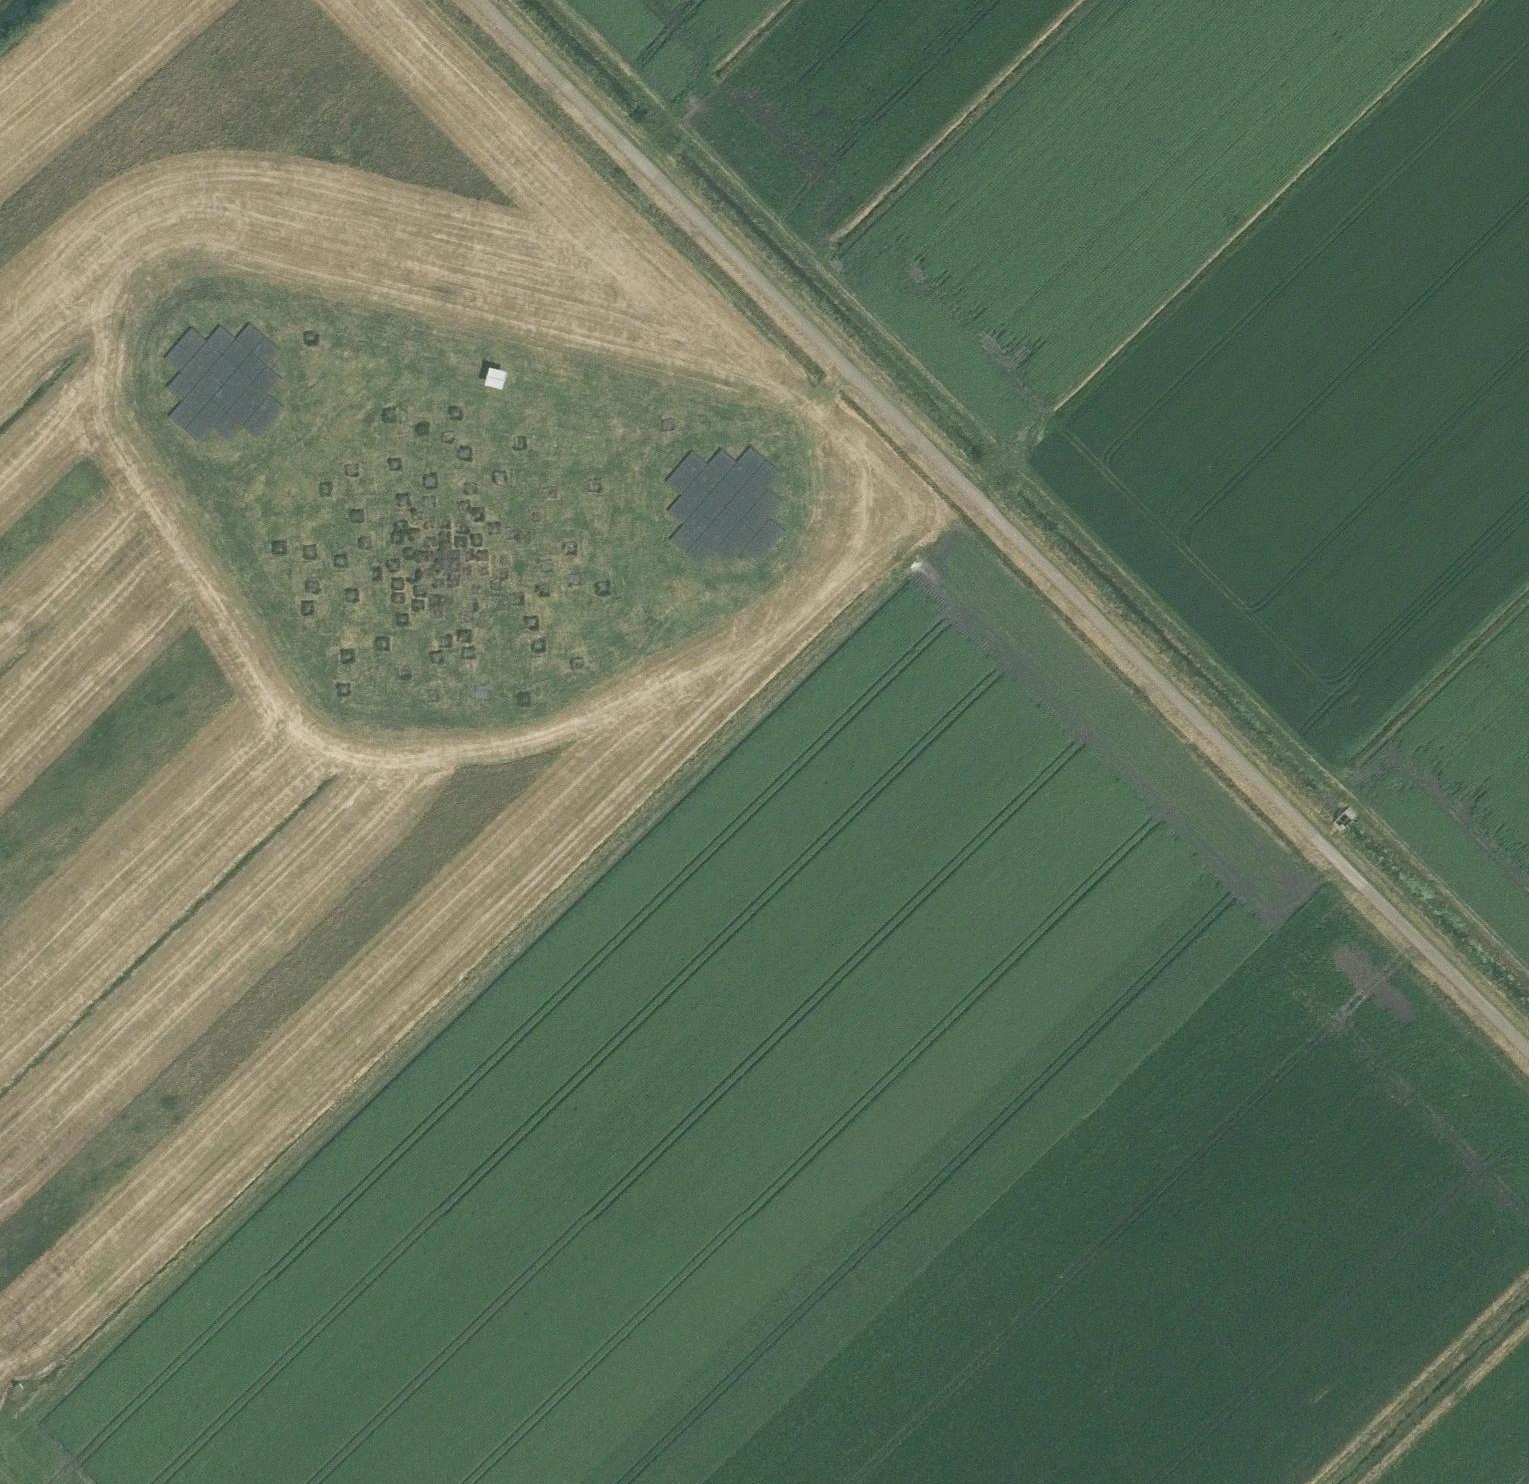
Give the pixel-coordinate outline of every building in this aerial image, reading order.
[(280,349),(249,322),(236,338),(220,324),(207,340),(191,326),(164,357),(180,371),(166,387),(182,400),(168,416),(200,443),(213,427),(229,440),(242,425),(258,438),(285,407),(269,394),(283,378),(267,365),(280,349)] [(507,366),(489,362),(485,380),(502,384),(507,366)] [(683,523),(670,539),(701,566),(714,550),(730,564),(743,548),(759,562),(786,530),(770,517),(784,501),(768,488),(782,472),(750,445),(737,461),(721,447),(708,463),(692,450),(665,481),(681,494),(667,510),(683,523)]
